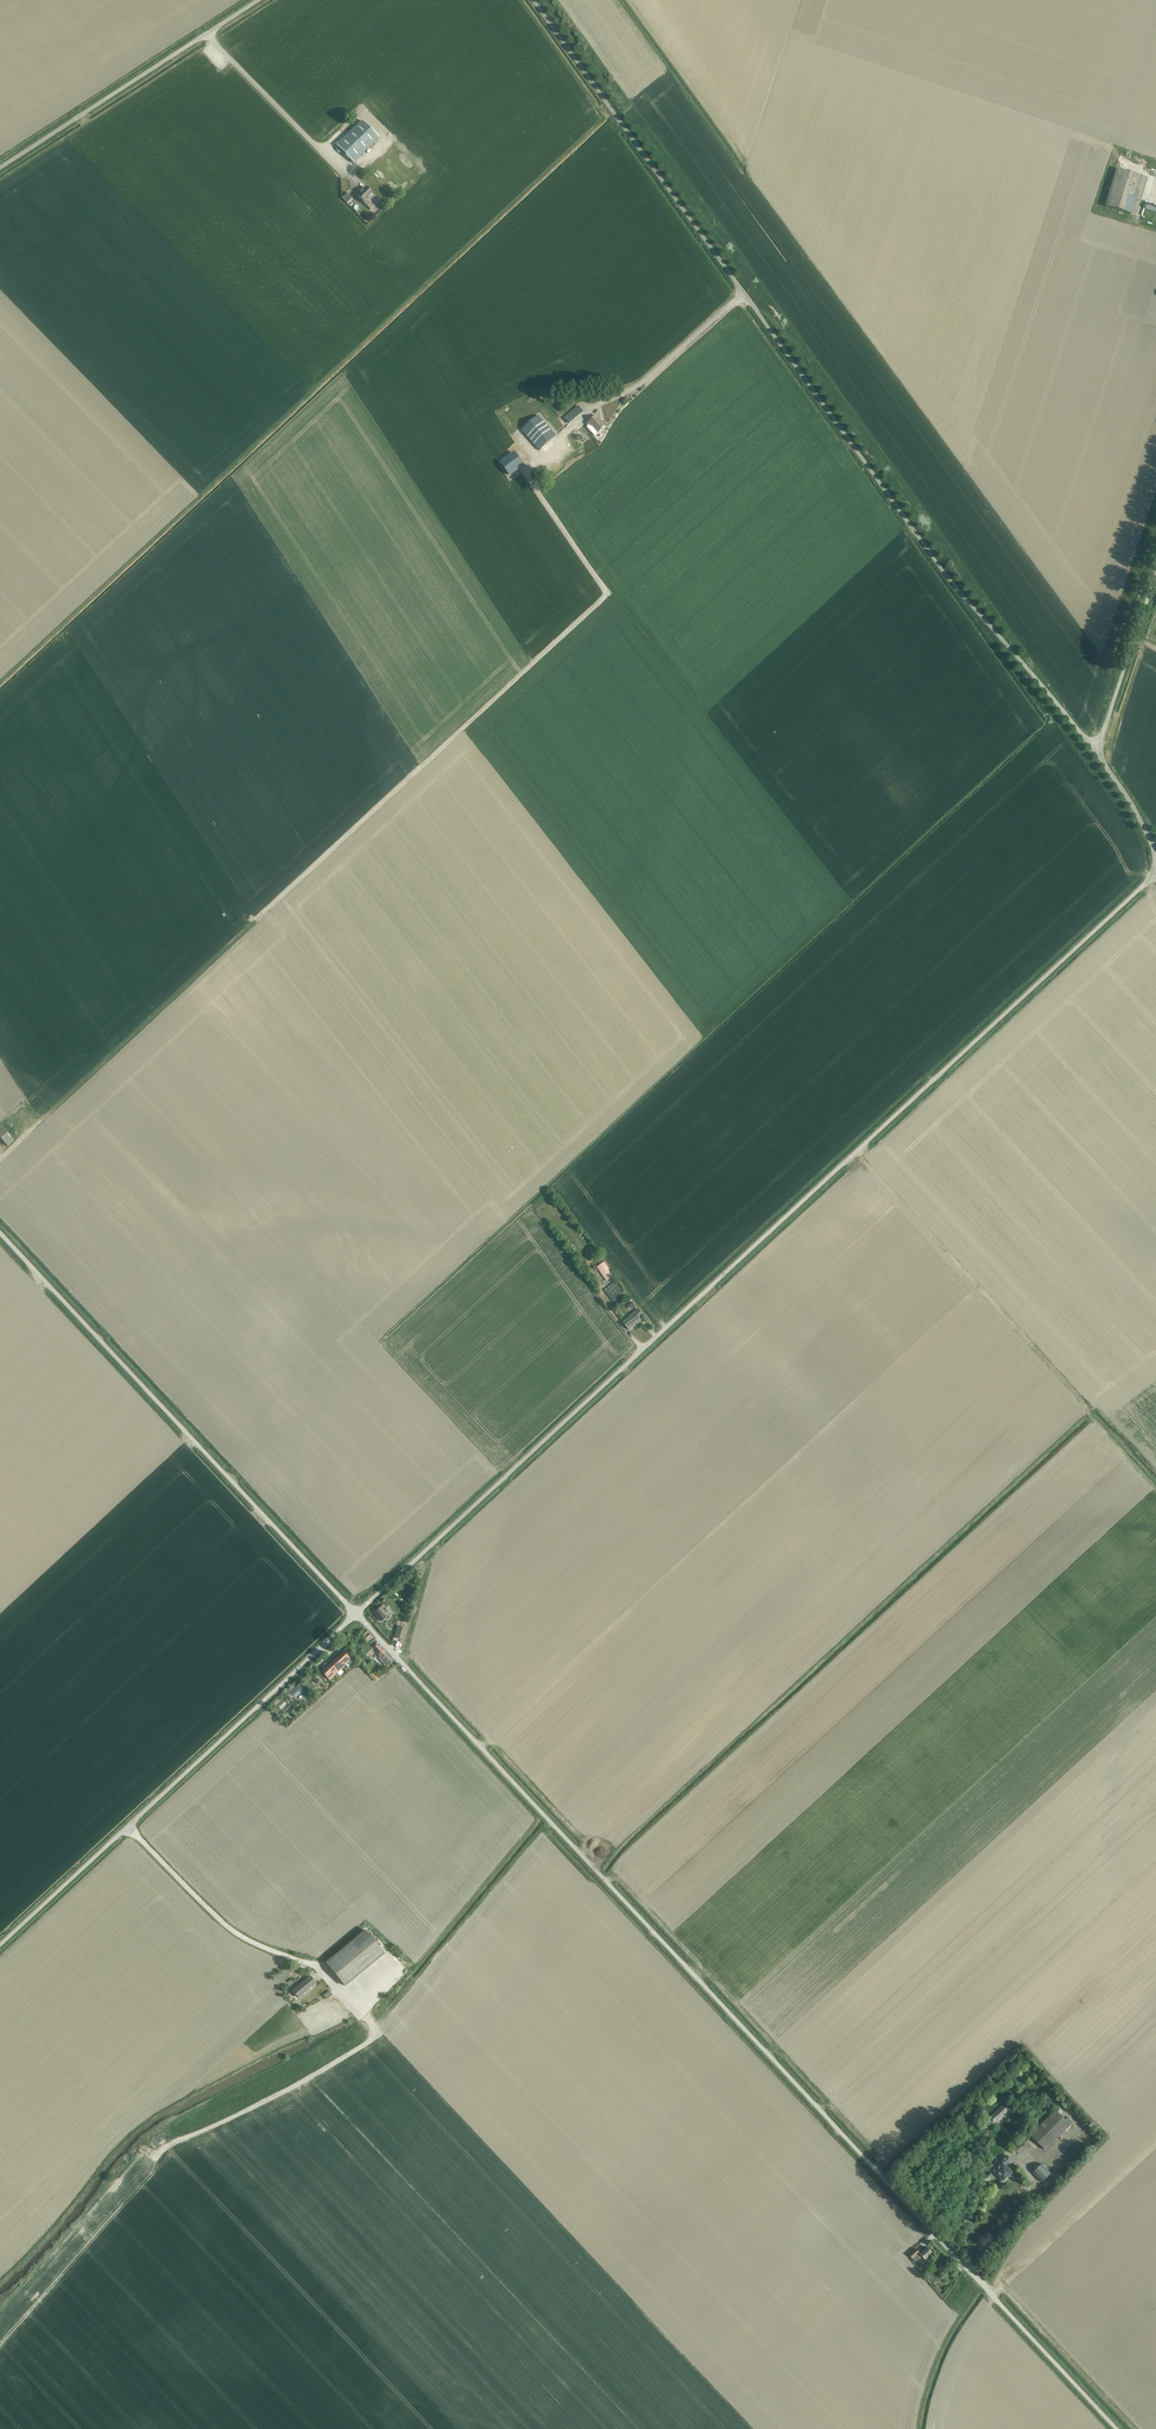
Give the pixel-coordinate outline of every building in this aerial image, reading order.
[(353,163),(379,138),(362,121),(337,146),(353,163)] [(1142,177),(1118,170),(1106,206),(1131,214),(1142,177)] [(370,209),(373,206),(368,201),(373,195),(365,188),(357,196),(370,209)] [(347,204),(352,198),(347,193),(342,198),(347,204)] [(1147,203),(1145,209),(1155,213),(1155,206),(1147,203)] [(570,423),(583,411),(578,406),(565,418),(570,423)] [(540,450),(557,436),(539,416),(522,430),(540,450)] [(596,416),(586,424),(589,427),(587,428),(595,437),(598,434),(606,426),(602,422),(603,422),(598,417),(596,416)] [(516,452),(500,464),(510,478),(527,467),(516,452)] [(14,1141),(1,1127),(0,1127),(0,1138),(8,1146),(14,1141)] [(594,1249),(589,1252),(592,1258),(598,1254),(594,1249)] [(607,1281),(614,1276),(604,1262),(597,1268),(607,1281)] [(606,1288),(604,1290),(606,1292),(616,1305),(623,1299),(620,1296),(622,1294),(625,1298),(627,1296),(615,1281),(606,1288)] [(639,1318),(643,1316),(639,1310),(630,1317),(631,1318),(624,1323),(629,1329),(641,1321),(639,1318)] [(374,1613),(381,1621),(390,1615),(383,1606),(374,1613)] [(407,1629),(398,1627),(394,1639),(403,1641),(407,1629)] [(365,1643),(371,1637),(365,1631),(361,1635),(364,1638),(362,1640),(365,1643)] [(363,1643),(356,1648),(359,1652),(366,1646),(363,1643)] [(372,1650),(369,1645),(361,1651),(365,1656),(367,1658),(370,1656),(371,1657),(373,1655),(375,1653),(372,1650)] [(377,1645),(372,1650),(375,1653),(373,1655),(377,1659),(378,1658),(386,1667),(393,1661),(377,1645)] [(343,1652),(321,1672),(329,1680),(343,1667),(345,1665),(348,1668),(352,1664),(349,1661),(351,1660),(343,1652)] [(290,1693),(295,1699),(303,1691),(298,1686),(290,1693)] [(325,1962),(345,1986),(385,1952),(365,1928),(325,1962)] [(298,1997),(316,1983),(310,1976),(292,1990),(298,1997)] [(1009,2109),(1004,2104),(990,2117),(995,2122),(1009,2109)] [(1055,2110),(1030,2135),(1046,2150),(1071,2125),(1070,2125),(1066,2120),(1061,2115),(1056,2110),(1055,2110)] [(1008,2176),(1010,2177),(1011,2176),(1011,2174),(1012,2173),(1005,2166),(1011,2160),(1007,2156),(1001,2162),(1002,2163),(994,2171),(1000,2177),(999,2178),(999,2179),(1001,2180),(1002,2180),(1004,2180),(1008,2176)] [(1041,2164),(1033,2172),(1042,2182),(1051,2173),(1041,2164)] [(925,2260),(932,2253),(927,2247),(923,2251),(922,2250),(919,2253),(915,2249),(909,2255),(915,2262),(922,2256),(925,2260)] [(932,2285),(936,2281),(931,2275),(926,2280),(929,2284),(930,2283),(932,2285)]
